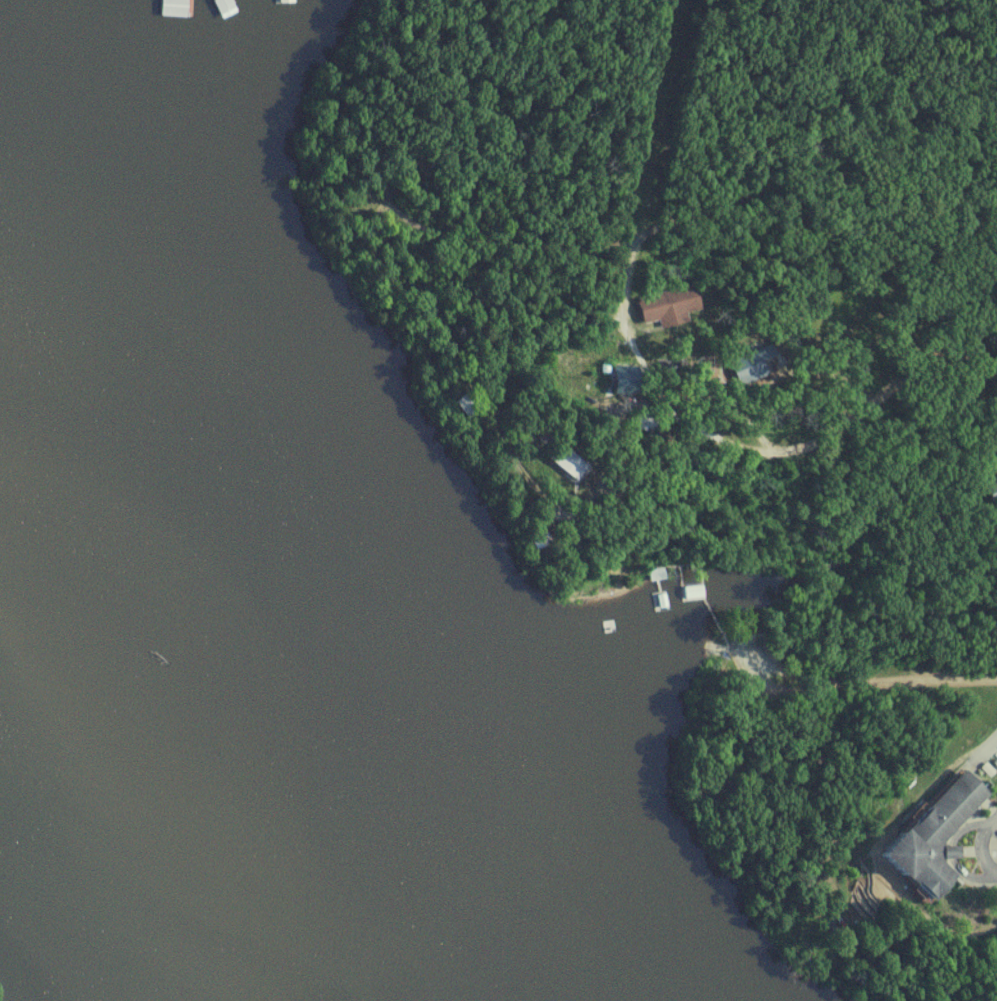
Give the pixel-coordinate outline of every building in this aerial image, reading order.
[(641,300),(648,326),(664,321),(667,331),(694,324),(691,315),(706,311),(699,284),(641,300)] [(742,379),(763,368),(760,363),(778,354),(775,346),(735,366),(742,379)] [(459,402),(472,420),(483,412),(470,394),(459,402)] [(654,433),(661,422),(646,413),(639,424),(654,433)] [(559,464),(580,481),(592,466),(571,449),(559,464)] [(539,550),(554,545),(550,533),(535,537),(539,550)] [(668,580),(667,569),(651,571),(652,582),(668,580)] [(704,586),(685,588),(686,601),(706,600),(704,586)] [(993,792),(966,768),(890,855),(941,900),(962,876),(951,866),(963,853),(950,841),(993,792)]
